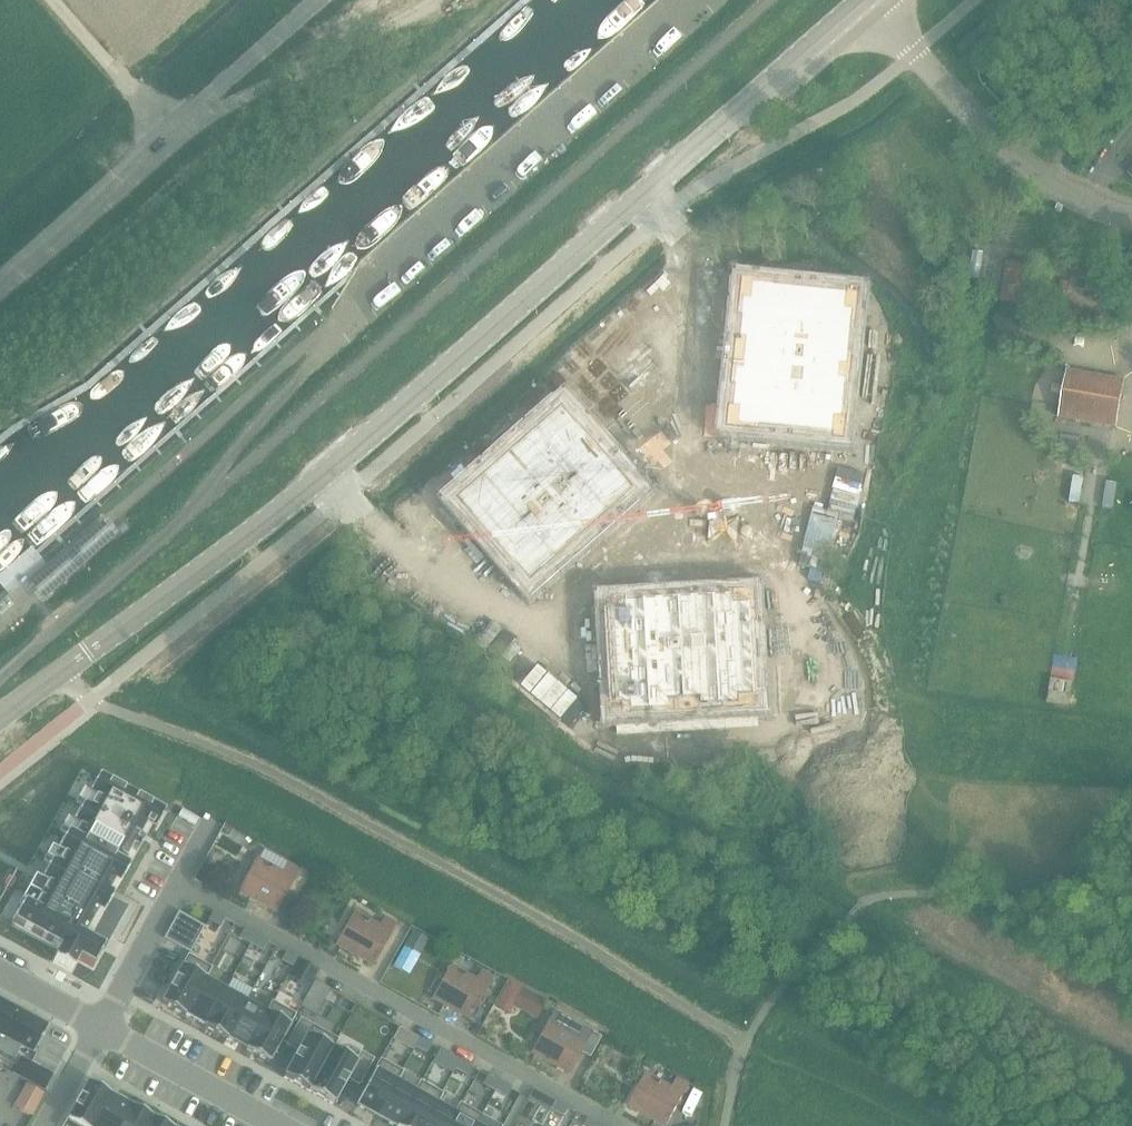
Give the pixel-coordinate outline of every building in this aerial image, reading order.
[(682,316),(463,518),(548,610),(644,516),(804,516),(804,443),(861,443),(859,316),(682,316)] [(1124,381),(1067,371),(1059,417),(1094,423),(1098,401),(1120,405),(1124,381)] [(106,518),(74,546),(86,560),(113,536),(118,531),(114,527),(106,518)] [(67,552),(32,583),(44,596),(79,565),(67,552)] [(754,624),(619,624),(620,730),(753,731),(754,624)] [(21,906),(12,923),(59,949),(52,962),(70,972),(77,959),(93,968),(102,950),(98,948),(105,934),(110,937),(127,906),(111,898),(110,897),(105,895),(112,883),(117,886),(118,886),(120,883),(126,872),(128,869),(126,868),(121,865),(144,825),(150,828),(154,830),(164,812),(98,776),(88,794),(96,798),(89,809),(82,805),(72,823),(79,827),(73,839),(66,835),(56,852),(63,856),(56,868),(49,864),(40,881),(47,885),(32,912),(21,906)] [(258,858),(249,873),(261,880),(251,897),(277,912),(300,870),(288,864),(283,873),(258,858)] [(212,912),(208,919),(220,926),(224,918),(212,912)] [(348,951),(374,965),(397,924),(386,918),(381,927),(355,912),(347,927),(358,933),(348,951)] [(179,913),(164,938),(190,952),(204,926),(180,913),(179,913)] [(243,929),(239,937),(251,943),(255,935),(243,929)] [(413,930),(404,946),(419,955),(429,938),(413,930)] [(255,935),(251,943),(262,949),(267,942),(255,935)] [(285,952),(281,960),(293,966),(297,958),(285,952)] [(188,955),(162,1003),(184,1014),(204,978),(205,978),(210,968),(188,955)] [(298,959),(289,975),(310,987),(319,970),(298,959)] [(444,981),(434,998),(445,1005),(471,1019),(494,978),(483,972),(478,980),(452,966),(444,981)] [(204,978),(184,1014),(185,1014),(204,1025),(205,1026),(225,990),(205,978),(204,978)] [(314,980),(307,993),(322,1001),(329,988),(323,985),(314,980)] [(520,988),(511,1004),(537,1018),(545,1002),(546,1000),(521,986),(520,988)] [(204,1025),(204,1026),(226,1039),(227,1038),(226,1037),(246,1001),(225,990),(205,1026),(204,1025)] [(20,1045),(34,1053),(49,1025),(0,998),(0,1034),(20,1045)] [(246,1001),(226,1037),(227,1038),(246,1048),(247,1049),(267,1013),(266,1012),(246,1001)] [(246,1048),(246,1050),(268,1062),(295,1014),(272,1002),(266,1012),(267,1013),(247,1049),(246,1048)] [(551,1020),(543,1035),(554,1041),(544,1059),(570,1073),(582,1052),(590,1056),(601,1036),(593,1032),(582,1026),(556,1011),(551,1020)] [(298,1051),(283,1078),(308,1091),(331,1049),(332,1049),(337,1040),(300,1019),(286,1045),(298,1051)] [(410,1034),(403,1046),(411,1050),(418,1039),(410,1034)] [(419,1038),(415,1046),(427,1052),(431,1045),(419,1038)] [(331,1049),(308,1091),(332,1105),(347,1078),(358,1084),(373,1059),(361,1053),(355,1062),(332,1049),(331,1049)] [(439,1049),(432,1062),(452,1073),(455,1068),(459,1060),(447,1054),(439,1049)] [(21,1056),(12,1073),(44,1090),(52,1073),(21,1056)] [(380,1060),(355,1105),(376,1116),(396,1080),(397,1081),(402,1072),(380,1060)] [(459,1060),(455,1068),(466,1074),(471,1067),(459,1060)] [(666,1125),(668,1125),(690,1086),(679,1079),(674,1088),(648,1074),(640,1089),(651,1095),(642,1113),(666,1125)] [(487,1076),(483,1083),(494,1090),(499,1082),(487,1076)] [(376,1116),(393,1125),(397,1125),(416,1091),(415,1091),(397,1081),(396,1080),(376,1116)] [(64,1125),(92,1125),(110,1094),(110,1095),(111,1094),(88,1081),(64,1125)] [(397,1125),(423,1125),(436,1102),(436,1103),(441,1094),(420,1082),(415,1091),(416,1091),(397,1125)] [(499,1082),(494,1090),(506,1096),(510,1089),(499,1082)] [(25,1083),(13,1106),(30,1116),(36,1106),(43,1093),(25,1083)] [(528,1098),(527,1100),(548,1112),(555,1100),(533,1088),(528,1098)] [(92,1125),(120,1125),(131,1106),(130,1106),(110,1095),(110,1094),(92,1125)] [(556,1101),(551,1109),(563,1116),(567,1108),(556,1101)] [(423,1125),(449,1125),(455,1113),(436,1103),(436,1102),(423,1125)] [(120,1125),(147,1125),(152,1116),(131,1104),(130,1106),(131,1106),(120,1125)] [(449,1125),(474,1125),(475,1124),(476,1125),(481,1115),(460,1104),(455,1113),(449,1125)] [(147,1125),(170,1125),(152,1116),(147,1125)]
